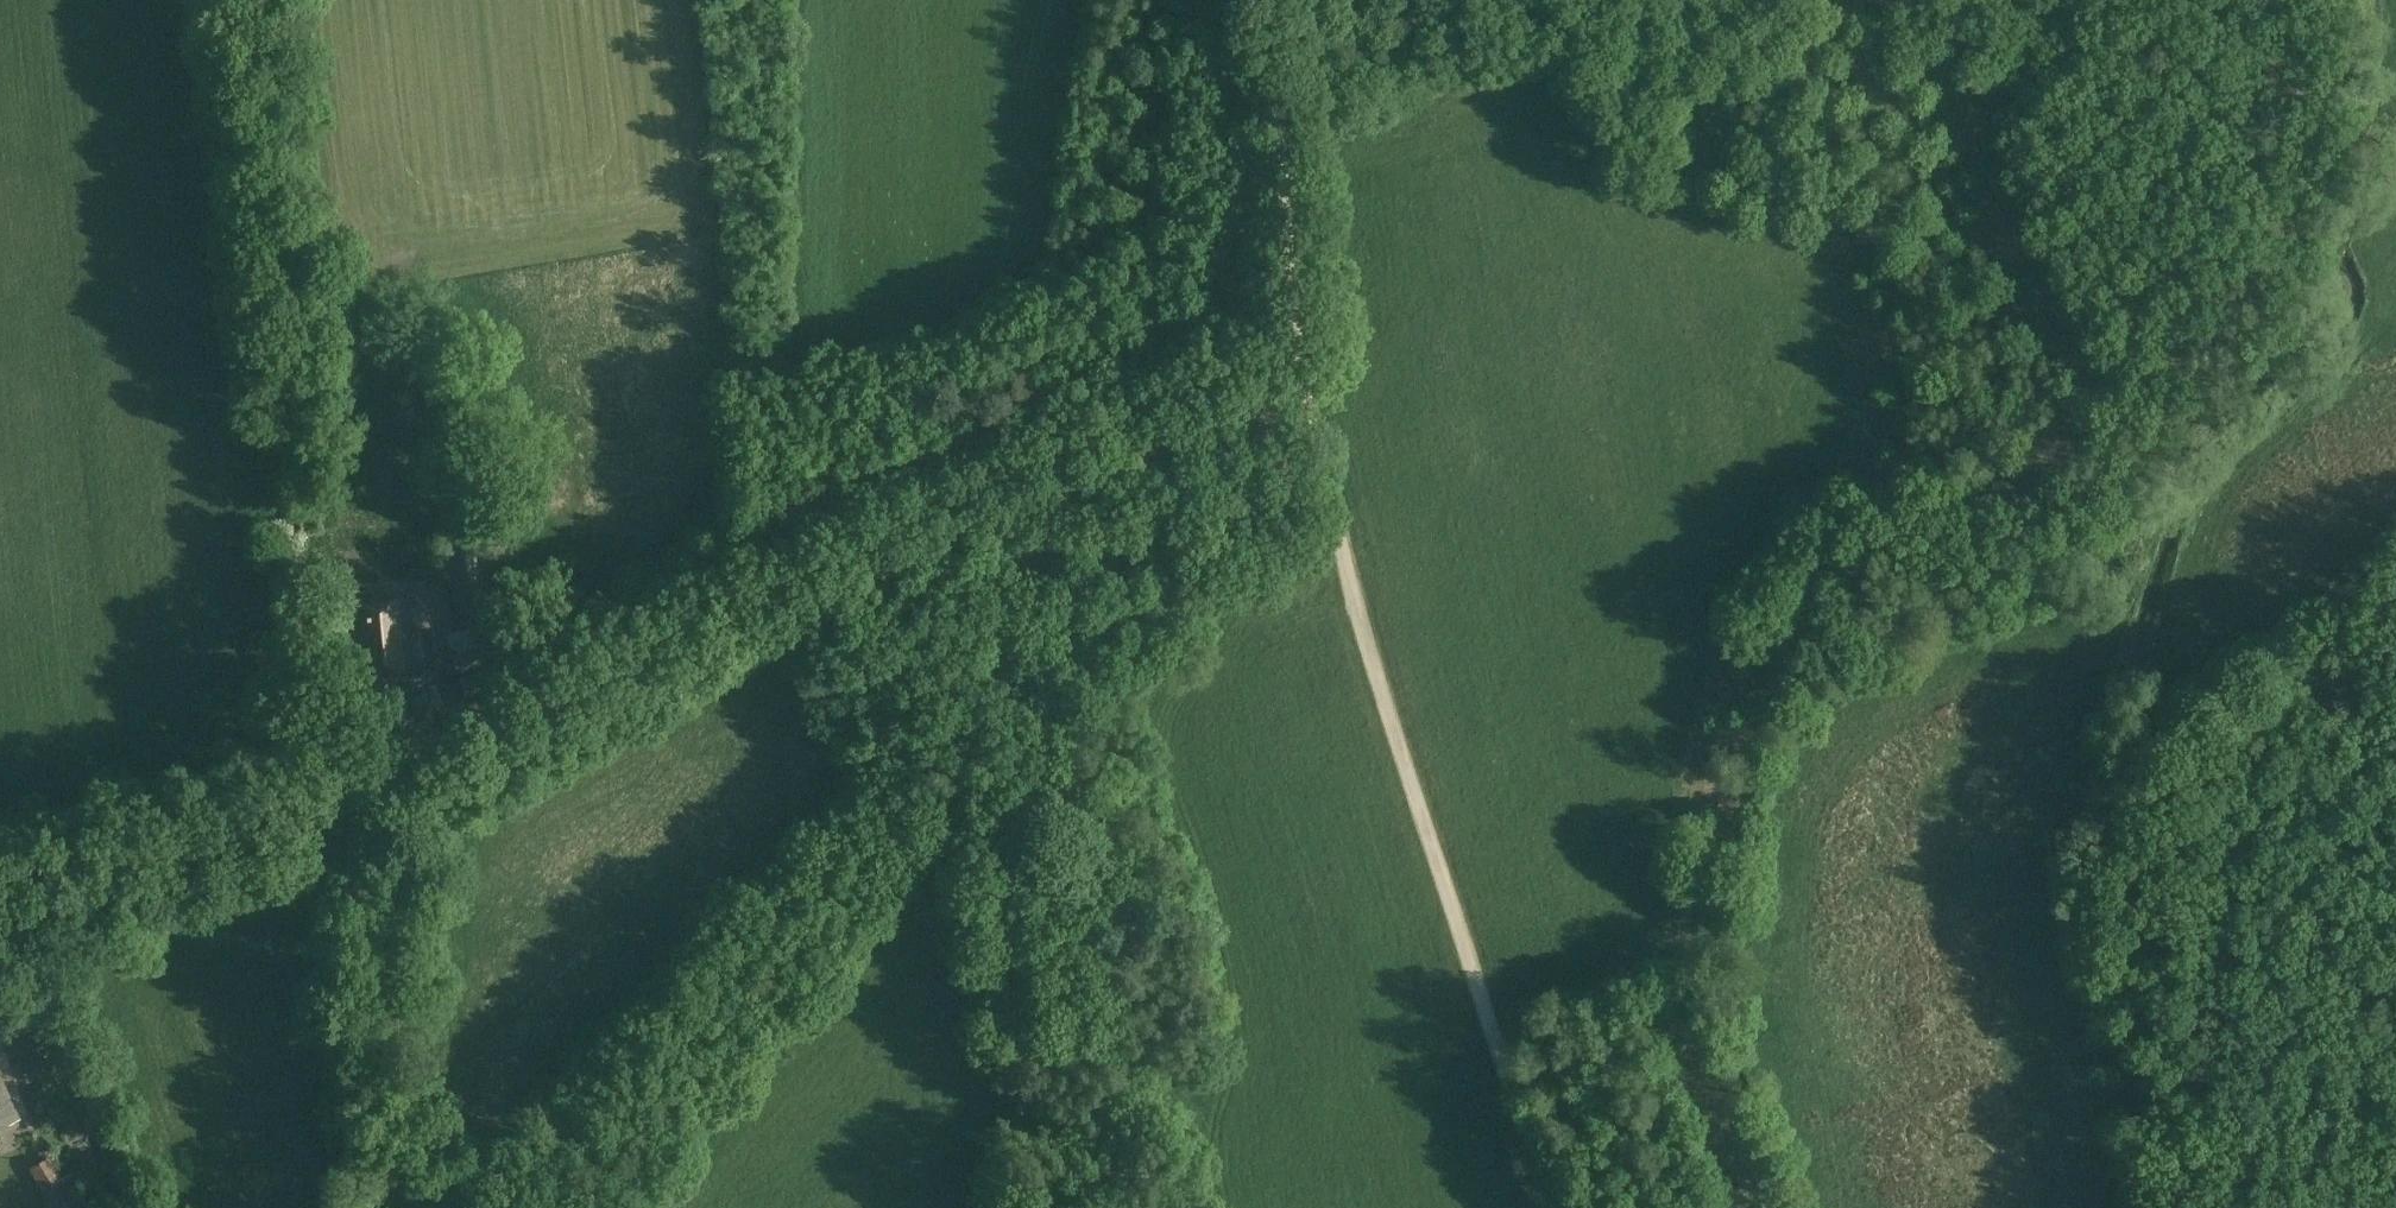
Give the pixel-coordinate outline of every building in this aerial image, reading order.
[(474,544),(441,551),(459,615),(491,606),(474,544)] [(407,599),(350,604),(358,676),(414,668),(407,599)] [(492,622),(446,633),(456,675),(504,662),(492,622)] [(37,1056),(20,1062),(30,1088),(47,1082),(42,1071),(53,1067),(48,1055),(38,1060),(37,1056)] [(19,1115),(0,1072),(0,1124),(19,1115)]
